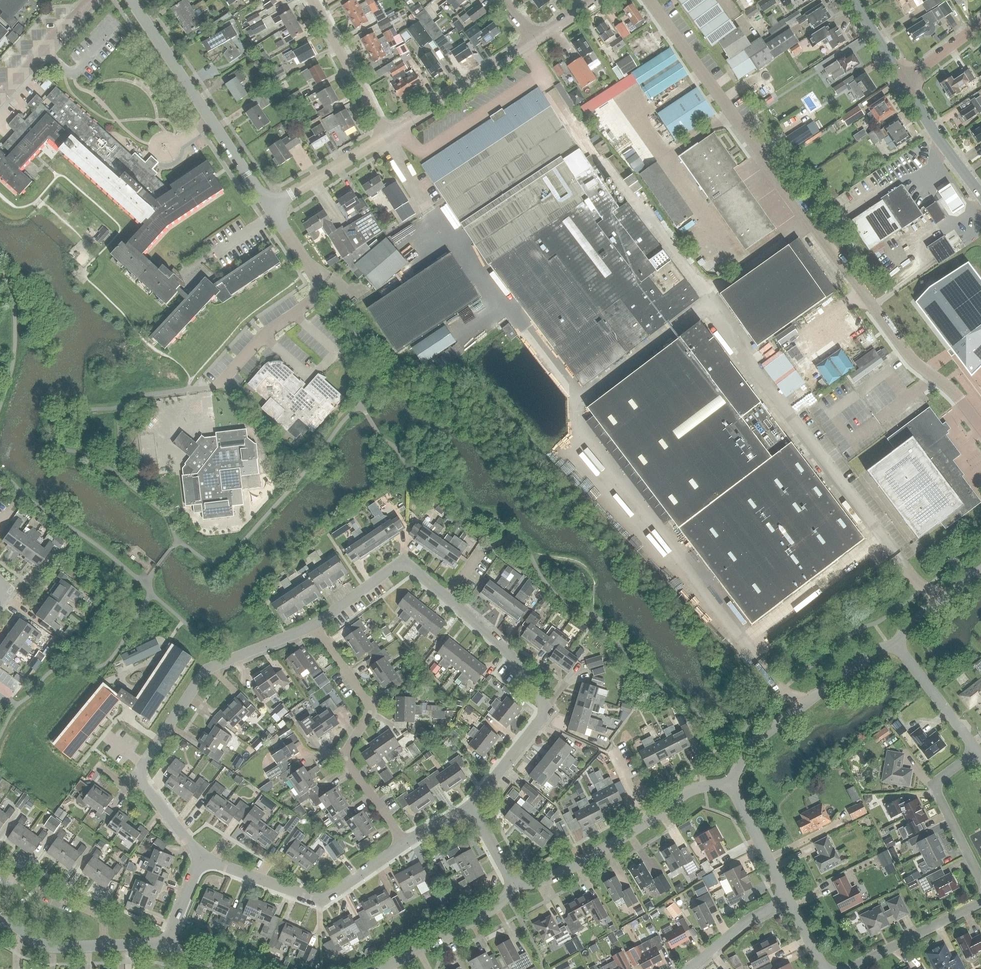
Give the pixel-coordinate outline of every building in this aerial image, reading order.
[(18,21),(13,17),(28,0),(0,0),(0,9),(4,12),(0,16),(0,17),(12,28),(18,21)] [(196,5),(194,6),(193,5),(190,7),(185,0),(172,9),(180,21),(194,13),(199,9),(196,5)] [(203,0),(196,5),(199,9),(205,5),(203,0)] [(271,1),(264,6),(267,10),(274,5),(282,0),(270,0),(271,1)] [(375,3),(373,0),(364,0),(366,2),(359,6),(356,0),(353,0),(343,6),(349,17),(375,3)] [(446,1),(438,6),(442,11),(450,6),(457,1),(460,5),(466,0),(447,0),(446,1)] [(538,9),(549,1),(548,0),(532,0),(538,9)] [(755,68),(756,70),(773,59),(785,51),(798,42),(789,29),(765,45),(760,38),(749,45),(739,28),(736,30),(731,22),(714,0),(677,0),(701,32),(711,47),(718,42),(729,59),(725,61),(727,63),(730,68),(737,79),(742,77),(755,68)] [(758,4),(763,11),(775,3),(773,0),(763,0),(758,4)] [(912,0),(898,0),(906,13),(923,3),(922,1),(920,0),(912,0)] [(379,10),(375,3),(349,17),(355,29),(368,22),(364,15),(371,11),(372,14),(379,10)] [(951,13),(944,3),(938,7),(945,17),(951,13)] [(415,15),(423,9),(418,4),(410,10),(415,15)] [(466,13),(460,18),(463,23),(470,18),(473,22),(486,13),(480,4),(473,9),(473,8),(466,13)] [(628,17),(631,22),(626,25),(631,32),(645,22),(637,11),(636,11),(631,4),(624,9),(629,16),(628,17)] [(808,19),(814,28),(831,18),(821,4),(796,20),(799,25),(808,19)] [(205,5),(199,9),(201,13),(208,8),(205,5)] [(748,19),(759,12),(755,6),(744,13),(748,19)] [(199,9),(194,13),(180,21),(184,27),(182,28),(187,35),(188,33),(188,34),(202,25),(196,17),(201,13),(199,9)] [(230,16),(226,10),(217,16),(212,19),(216,25),(221,22),(230,16)] [(282,20),(287,28),(296,22),(290,10),(280,16),(273,20),(275,24),(282,20)] [(388,18),(394,15),(392,10),(385,13),(388,18)] [(427,14),(424,10),(415,16),(419,20),(427,14)] [(801,16),(798,11),(783,20),(787,25),(801,16)] [(934,32),(935,30),(935,27),(933,24),(937,21),(931,11),(915,21),(917,24),(907,31),(913,41),(923,35),(925,36),(927,36),(929,35),(931,35),(933,33),(934,32)] [(246,20),(250,26),(262,20),(258,13),(246,20)] [(431,18),(427,14),(419,20),(422,25),(431,18)] [(391,26),(391,25),(400,21),(397,15),(378,24),(381,31),(391,26)] [(422,25),(425,29),(434,23),(431,18),(422,25)] [(778,23),(775,18),(770,22),(772,27),(778,23)] [(453,24),(455,28),(459,32),(464,28),(458,20),(453,24)] [(254,35),(267,28),(262,21),(250,28),(254,35)] [(291,35),(284,39),(286,43),(293,39),(303,33),(296,22),(287,28),(291,35)] [(419,22),(408,30),(421,48),(432,39),(419,22)] [(614,27),(622,40),(630,34),(622,22),(614,27)] [(437,27),(434,23),(425,29),(428,34),(437,27)] [(604,42),(608,40),(611,43),(609,44),(615,52),(625,45),(622,42),(619,37),(617,39),(614,36),(614,35),(610,29),(609,30),(604,23),(596,28),(601,35),(600,36),(604,42)] [(8,32),(0,24),(0,41),(8,32)] [(478,41),(482,38),(486,44),(494,39),(493,37),(499,33),(493,24),(481,32),(476,25),(465,33),(468,38),(475,47),(479,44),(478,41)] [(836,27),(832,30),(829,25),(807,38),(812,47),(821,41),(824,45),(828,42),(832,49),(845,41),(836,27)] [(230,40),(237,36),(232,26),(202,43),(207,53),(223,44),(228,48),(223,54),(230,63),(241,55),(230,40)] [(440,32),(437,27),(428,34),(432,38),(440,32)] [(396,35),(393,28),(389,30),(383,34),(384,37),(378,40),(374,33),(361,39),(367,51),(393,37),(399,35),(398,34),(396,35)] [(12,31),(7,37),(12,42),(18,37),(12,31)] [(406,31),(400,35),(405,41),(411,37),(406,31)] [(432,38),(435,42),(444,36),(440,32),(432,38)] [(399,35),(393,37),(367,51),(373,63),(386,56),(382,49),(389,45),(390,48),(397,45),(402,42),(399,35)] [(587,66),(597,59),(593,52),(583,37),(581,39),(581,38),(577,40),(577,41),(573,44),(581,57),(567,66),(582,89),(596,80),(587,66)] [(439,40),(435,42),(445,56),(448,54),(449,55),(452,53),(458,63),(472,54),(465,43),(454,50),(450,44),(445,48),(439,40)] [(406,42),(397,47),(400,55),(410,50),(406,42)] [(296,51),(295,49),(284,56),(287,62),(296,57),(300,64),(316,56),(309,44),(296,51)] [(790,49),(792,53),(800,48),(798,44),(790,49)] [(632,73),(631,73),(649,100),(687,75),(669,48),(640,67),(632,73)] [(269,58),(264,51),(259,55),(263,62),(269,58)] [(431,52),(420,59),(432,78),(443,71),(439,65),(440,65),(435,58),(431,52)] [(860,64),(853,53),(846,58),(844,56),(824,69),(828,75),(830,73),(834,80),(860,64)] [(637,67),(629,55),(615,63),(623,75),(637,67)] [(258,60),(253,63),(256,69),(261,66),(258,60)] [(411,91),(396,67),(393,61),(386,66),(389,71),(394,79),(393,79),(396,84),(392,86),(400,98),(411,91)] [(403,62),(396,67),(411,91),(422,85),(415,73),(408,77),(404,71),(407,69),(403,62)] [(560,62),(553,67),(559,77),(567,72),(560,62)] [(311,67),(301,73),(306,82),(311,79),(310,78),(313,77),(317,84),(326,78),(319,65),(312,69),(311,67)] [(270,73),(276,83),(287,77),(281,67),(270,73)] [(237,102),(247,95),(240,84),(246,80),(238,69),(228,76),(232,81),(226,85),(237,102)] [(951,77),(940,84),(950,99),(960,92),(958,88),(968,82),(968,83),(974,79),(968,70),(962,74),(963,75),(953,81),(951,77)] [(858,100),(865,95),(875,89),(865,74),(855,80),(849,85),(858,100)] [(847,89),(842,82),(832,88),(836,95),(847,89)] [(558,83),(555,86),(571,111),(575,109),(558,83)] [(0,149),(0,177),(20,195),(32,182),(20,171),(38,151),(49,139),(60,149),(59,150),(141,224),(143,223),(145,225),(129,243),(126,246),(122,242),(111,255),(166,305),(177,293),(185,299),(151,336),(153,338),(165,349),(216,297),(223,303),(229,299),(232,297),(232,296),(280,263),(271,250),(216,287),(205,277),(201,282),(189,295),(182,289),(179,287),(181,285),(173,275),(163,265),(159,270),(143,255),(148,249),(167,227),(215,194),(215,195),(223,190),(214,176),(213,175),(215,173),(207,161),(170,186),(173,190),(171,192),(154,176),(152,178),(147,173),(150,170),(147,167),(145,165),(142,168),(137,163),(138,161),(132,156),(100,126),(56,87),(46,98),(55,105),(50,111),(42,104),(44,101),(37,95),(28,105),(34,111),(25,121),(22,119),(23,118),(21,116),(19,114),(10,123),(9,124),(9,125),(9,126),(9,127),(10,127),(15,132),(3,146),(0,149)] [(331,88),(331,87),(320,93),(319,91),(309,97),(312,103),(320,98),(325,108),(318,112),(321,118),(334,111),(333,111),(330,105),(338,100),(331,88)] [(696,88),(658,113),(675,140),(714,115),(696,88)] [(505,285),(583,387),(649,336),(699,298),(627,203),(619,209),(601,181),(605,178),(598,168),(594,171),(580,150),(543,94),(539,89),(504,112),(502,109),(502,112),(493,119),(490,117),(492,120),(422,167),(445,201),(488,266),(490,264),(495,272),(505,285)] [(583,99),(577,90),(569,95),(575,104),(583,99)] [(303,97),(299,91),(284,99),(288,106),(303,97)] [(270,122),(262,110),(271,103),(264,92),(252,100),(256,107),(245,114),(246,115),(246,114),(253,124),(253,123),(258,130),(256,131),(257,131),(270,122)] [(884,98),(869,108),(871,111),(868,113),(868,115),(870,118),(872,119),(875,117),(878,122),(894,111),(884,98)] [(969,102),(972,105),(959,113),(965,122),(977,114),(980,112),(980,109),(980,107),(975,99),(974,98),(969,102)] [(858,106),(841,118),(847,126),(852,123),(851,121),(862,113),(858,106)] [(337,115),(335,113),(323,119),(329,130),(340,124),(344,132),(355,126),(346,110),(337,115)] [(324,134),(326,133),(320,123),(321,123),(318,117),(307,124),(315,136),(309,140),(315,149),(329,141),(324,134)] [(880,131),(877,128),(867,134),(874,144),(884,138),(884,137),(888,135),(896,147),(911,137),(898,118),(883,128),(880,131)] [(805,124),(786,137),(793,148),(813,135),(806,125),(805,124)] [(979,126),(980,127),(972,132),(978,142),(980,141),(980,125),(979,126)] [(612,140),(616,146),(627,139),(623,132),(612,140)] [(269,149),(275,158),(272,160),(277,166),(280,165),(292,157),(287,151),(300,143),(293,133),(281,142),(280,141),(269,149)] [(737,166),(714,133),(685,153),(679,157),(745,250),(774,230),(775,229),(733,169),(737,166)] [(597,135),(590,139),(594,146),(594,147),(599,155),(609,149),(603,141),(602,141),(597,135)] [(152,178),(154,176),(156,173),(152,169),(158,163),(151,156),(145,163),(134,153),(132,156),(138,161),(137,163),(142,168),(145,165),(147,167),(150,170),(147,173),(152,178)] [(656,163),(640,174),(676,226),(692,215),(656,163)] [(634,194),(642,187),(632,175),(623,181),(629,188),(634,194)] [(371,196),(372,198),(378,194),(377,192),(381,189),(394,209),(407,200),(396,182),(389,186),(387,183),(383,185),(378,177),(363,187),(369,197),(371,196)] [(831,201),(838,196),(827,181),(820,186),(831,201)] [(949,184),(938,191),(953,213),(963,206),(949,184)] [(934,200),(919,211),(901,185),(880,199),(881,199),(882,200),(853,220),(850,222),(869,251),(901,229),(901,230),(927,212),(935,224),(945,217),(941,210),(934,200)] [(358,201),(352,192),(338,201),(346,212),(356,206),(360,213),(368,208),(362,198),(358,201)] [(397,209),(404,221),(414,214),(407,203),(405,204),(397,209)] [(342,258),(355,250),(343,229),(342,227),(336,230),(331,222),(330,222),(323,211),(303,224),(313,240),(317,238),(319,237),(319,235),(319,233),(318,231),(323,228),(325,231),(342,258)] [(383,231),(371,212),(343,229),(355,250),(365,243),(383,231)] [(105,229),(95,239),(98,241),(100,243),(109,233),(105,229)] [(944,236),(926,247),(935,261),(938,265),(955,253),(953,249),(944,236)] [(368,246),(365,243),(355,250),(342,258),(352,270),(351,271),(358,279),(363,274),(376,290),(407,264),(385,238),(379,243),(376,240),(368,246)] [(834,292),(835,291),(814,261),(798,238),(786,247),(720,294),(757,347),(774,334),(834,292)] [(450,253),(367,309),(397,353),(480,298),(450,253)] [(336,255),(326,261),(330,267),(331,266),(340,260),(336,255)] [(915,302),(950,349),(971,376),(980,357),(980,280),(968,262),(928,288),(915,302)] [(505,285),(495,272),(487,278),(497,291),(505,285)] [(679,337),(680,337),(587,408),(679,529),(752,625),(865,540),(791,443),(730,363),(731,362),(700,322),(679,337)] [(517,335),(508,323),(502,329),(511,340),(517,335)] [(795,346),(787,352),(792,359),(794,357),(797,362),(803,357),(795,346)] [(841,348),(816,366),(830,385),(844,375),(854,367),(851,362),(841,348)] [(876,366),(883,361),(874,348),(855,362),(859,368),(849,375),(854,382),(876,366)] [(780,350),(762,363),(786,397),(806,383),(780,350)] [(318,373),(318,374),(308,385),(304,390),(297,385),(300,381),(292,374),(294,373),(287,367),(285,366),(282,364),(283,362),(279,362),(275,362),(270,363),(269,361),(266,363),(263,366),(247,384),(267,402),(261,408),(287,432),(288,431),(296,439),(301,433),(303,435),(309,429),(312,432),(333,410),(334,408),(330,404),(333,402),(337,405),(338,403),(344,397),(324,380),(326,377),(325,377),(322,375),(318,373)] [(961,455),(960,454),(946,435),(948,433),(943,426),(946,423),(943,425),(929,407),(890,436),(886,439),(894,450),(866,471),(918,540),(940,523),(945,529),(980,502),(951,462),(953,460),(953,461),(961,455)] [(256,444),(255,444),(248,438),(247,438),(246,430),(231,432),(231,431),(231,432),(215,434),(216,436),(209,437),(202,447),(183,432),(173,444),(192,459),(187,466),(185,464),(183,470),(183,475),(185,490),(184,491),(185,491),(187,506),(193,505),(194,513),(202,512),(203,519),(218,517),(218,518),(219,518),(219,517),(234,515),(233,506),(244,505),(240,477),(259,474),(255,444),(256,444)] [(368,507),(372,514),(376,511),(377,509),(373,503),(368,507)] [(438,505),(434,510),(441,515),(445,510),(438,505)] [(449,513),(445,518),(452,523),(456,518),(449,513)] [(374,517),(389,540),(399,534),(398,532),(405,528),(397,516),(390,520),(388,517),(383,516),(380,518),(378,515),(374,517)] [(380,547),(389,540),(374,517),(370,520),(376,529),(370,533),(380,547)] [(9,550),(21,533),(16,530),(22,522),(17,519),(2,541),(7,545),(6,547),(9,550)] [(353,519),(349,522),(355,530),(359,528),(353,519)] [(423,547),(439,525),(435,522),(429,531),(417,522),(408,534),(415,539),(414,541),(423,547)] [(346,524),(342,527),(345,532),(350,529),(346,524)] [(443,528),(439,525),(423,547),(433,554),(443,540),(437,536),(443,528)] [(359,528),(355,530),(370,553),(380,547),(370,533),(365,536),(359,528)] [(26,537),(21,533),(9,550),(13,552),(14,550),(20,554),(36,532),(31,529),(26,537)] [(370,553),(355,530),(351,533),(357,542),(344,550),(353,563),(360,559),(360,560),(370,553)] [(23,560),(27,562),(39,546),(34,543),(40,535),(36,532),(20,554),(25,557),(23,560)] [(51,543),(59,548),(64,542),(56,536),(51,543)] [(448,544),(443,540),(433,554),(442,561),(458,538),(454,536),(448,544)] [(462,541),(458,538),(442,561),(452,568),(462,554),(456,550),(462,541)] [(39,546),(27,562),(30,565),(32,563),(38,567),(53,545),(49,541),(43,549),(39,546)] [(338,579),(348,573),(337,556),(327,562),(338,579)] [(329,586),(338,579),(327,562),(317,569),(329,586)] [(306,565),(303,568),(297,572),(299,575),(308,569),(306,565)] [(317,569),(311,573),(310,571),(306,573),(319,592),(329,586),(317,569)] [(60,572),(57,577),(61,580),(64,582),(67,577),(60,572)] [(321,595),(319,592),(306,573),(302,575),(304,578),(307,581),(300,585),(312,602),(321,595)] [(480,594),(489,601),(505,579),(502,576),(495,585),(490,581),(480,594)] [(498,608),(508,595),(503,591),(510,582),(505,579),(489,601),(498,608)] [(508,595),(498,608),(508,615),(524,593),(531,584),(533,582),(529,579),(514,599),(508,595)] [(52,587),(68,599),(72,595),(79,600),(83,596),(64,582),(61,580),(57,585),(54,584),(52,587)] [(524,593),(508,615),(517,622),(519,620),(523,623),(532,612),(522,604),(535,586),(531,584),(524,593)] [(302,608),(312,602),(300,585),(291,591),(302,608)] [(65,604),(68,599),(52,587),(49,591),(52,593),(48,598),(70,614),(73,609),(65,604)] [(302,608),(291,591),(281,598),(292,615),(302,608)] [(399,616),(403,619),(417,600),(408,593),(398,606),(403,610),(399,616)] [(539,603),(545,607),(550,601),(543,597),(539,603)] [(42,601),(39,605),(56,617),(59,612),(67,618),(70,614),(48,598),(44,603),(42,601)] [(283,621),(292,615),(281,598),(272,604),(283,621)] [(417,621),(427,608),(417,600),(403,619),(406,622),(411,616),(417,621)] [(56,617),(39,605),(37,609),(39,610),(35,616),(41,621),(49,626),(57,632),(60,627),(52,622),(56,617)] [(417,631),(421,634),(436,615),(427,608),(417,621),(422,625),(417,631)] [(530,644),(540,631),(544,626),(538,622),(541,618),(532,612),(523,624),(527,628),(520,637),(530,644)] [(436,615),(421,634),(425,637),(430,631),(435,636),(446,623),(436,615)] [(573,625),(577,619),(573,616),(572,617),(569,622),(573,625)] [(10,627),(26,638),(30,634),(38,639),(41,635),(40,634),(35,630),(19,619),(15,625),(13,623),(10,627)] [(344,639),(351,649),(366,638),(362,632),(366,630),(359,620),(349,627),(353,632),(344,639)] [(41,621),(39,624),(46,630),(49,626),(41,621)] [(545,635),(540,631),(530,644),(539,651),(546,642),(551,646),(561,633),(552,626),(545,635)] [(31,642),(26,638),(10,627),(7,630),(10,632),(6,637),(28,653),(31,649),(28,646),(31,642)] [(569,640),(561,633),(551,646),(556,649),(549,659),(558,666),(568,652),(563,648),(569,640)] [(14,656),(17,651),(25,657),(28,653),(6,637),(2,642),(0,641),(0,646),(14,656)] [(381,651),(374,641),(370,644),(366,638),(351,649),(358,659),(367,652),(371,658),(374,656),(381,651)] [(438,664),(442,667),(459,646),(449,638),(437,653),(443,658),(438,664)] [(127,653),(132,664),(132,663),(161,650),(156,639),(136,648),(138,652),(129,656),(127,653)] [(104,687),(55,746),(71,759),(78,751),(85,742),(92,734),(99,726),(120,700),(127,705),(133,709),(132,709),(150,721),(156,712),(157,710),(162,703),(164,700),(168,693),(171,689),(174,684),(178,678),(180,675),(185,668),(186,666),(192,657),(175,645),(139,700),(136,698),(122,688),(118,694),(116,697),(104,687)] [(0,646),(0,660),(3,662),(15,671),(18,666),(10,661),(14,656),(0,646)] [(457,668),(468,653),(459,646),(442,667),(446,670),(451,663),(457,668)] [(45,656),(50,649),(47,647),(46,647),(43,651),(42,654),(38,651),(34,657),(41,662),(45,656)] [(568,652),(558,666),(568,673),(584,651),(580,648),(574,656),(568,652)] [(369,668),(376,678),(391,667),(387,661),(391,659),(384,649),(381,651),(374,656),(378,661),(369,668)] [(307,669),(311,676),(320,669),(312,658),(307,662),(299,650),(288,658),(299,674),(307,669)] [(457,679),(461,682),(478,661),(468,653),(457,668),(462,672),(457,679)] [(585,660),(588,669),(604,665),(601,655),(585,660)] [(478,661),(461,682),(465,685),(469,679),(475,683),(487,668),(478,661)] [(429,669),(435,674),(440,668),(434,663),(429,669)] [(270,665),(261,672),(272,688),(279,684),(282,687),(289,682),(281,670),(276,674),(270,665)] [(391,667),(376,678),(383,688),(392,681),(396,687),(406,680),(399,670),(395,673),(391,667)] [(272,688),(261,672),(252,678),(258,686),(253,690),(261,702),(268,697),(266,693),(272,688)] [(313,679),(320,689),(330,682),(323,672),(313,679)] [(590,682),(602,686),(604,679),(593,676),(590,682)] [(969,707),(976,702),(980,709),(980,684),(979,681),(960,696),(969,707)] [(582,683),(579,695),(604,702),(607,691),(582,683)] [(483,696),(478,691),(474,696),(480,700),(483,696)] [(602,708),(604,702),(579,695),(575,706),(591,711),(593,705),(602,708)] [(395,709),(422,710),(422,705),(414,705),(415,698),(396,697),(395,709)] [(496,698),(493,702),(514,718),(522,709),(507,697),(502,703),(496,698)] [(235,698),(227,706),(241,720),(246,715),(248,718),(256,710),(247,701),(243,705),(235,698)] [(324,711),(318,716),(328,730),(339,723),(331,713),(338,708),(330,698),(320,705),(324,711)] [(514,718),(493,702),(490,706),(496,710),(491,716),(506,728),(514,718)] [(620,710),(630,713),(632,706),(622,703),(620,710)] [(283,704),(272,714),(278,721),(289,711),(283,704)] [(214,718),(225,727),(228,723),(233,728),(237,723),(241,727),(245,723),(241,720),(227,706),(222,711),(221,710),(214,717),(214,718)] [(575,706),(572,718),(597,725),(598,720),(589,717),(591,711),(575,706)] [(467,707),(464,712),(468,715),(472,711),(467,707)] [(422,715),(422,710),(395,709),(395,722),(414,722),(414,715),(422,715)] [(293,718),(290,713),(284,717),(287,722),(293,718)] [(328,730),(318,716),(312,720),(307,713),(297,721),(307,735),(314,731),(318,737),(328,730)] [(222,730),(225,727),(214,718),(207,727),(213,730),(209,735),(220,743),(226,746),(232,737),(222,730)] [(597,725),(572,718),(568,730),(584,735),(586,728),(595,731),(597,725)] [(277,725),(281,728),(286,724),(283,720),(277,725)] [(898,720),(891,725),(895,730),(902,725),(898,720)] [(668,728),(679,751),(690,746),(688,740),(693,737),(686,724),(680,727),(682,730),(676,733),(671,721),(666,724),(668,728)] [(473,727),(470,730),(491,747),(499,737),(484,725),(479,731),(473,727)] [(597,725),(595,731),(605,734),(606,728),(601,727),(597,725)] [(293,732),(289,726),(277,734),(281,740),(293,732)] [(885,727),(881,730),(885,737),(890,734),(888,731),(885,727)] [(419,728),(416,734),(425,738),(427,732),(419,728)] [(669,757),(679,751),(668,728),(663,730),(666,738),(661,741),(669,757)] [(940,737),(938,736),(935,733),(928,739),(920,728),(910,736),(927,759),(938,751),(940,751),(943,748),(943,746),(945,745),(942,742),(942,740),(940,737)] [(379,737),(394,758),(398,756),(394,749),(400,745),(389,730),(379,737)] [(491,747),(470,730),(467,734),(473,739),(469,745),(484,756),(491,747)] [(453,731),(448,737),(454,742),(459,736),(453,731)] [(220,743),(209,735),(204,732),(198,742),(207,748),(203,753),(218,762),(224,753),(217,748),(220,743)] [(266,742),(272,736),(268,732),(262,738),(266,742)] [(283,763),(299,752),(296,748),(301,744),(294,734),(283,741),(286,747),(272,756),(278,765),(265,774),(270,781),(287,769),(283,763)] [(651,736),(646,739),(658,762),(669,757),(661,741),(655,744),(651,736)] [(390,761),(394,758),(379,737),(369,744),(371,747),(380,759),(386,755),(390,761)] [(552,748),(572,764),(576,760),(568,754),(573,749),(560,738),(552,748)] [(658,762),(646,739),(641,741),(645,749),(639,752),(647,768),(658,762)] [(420,752),(415,745),(409,750),(413,757),(420,752)] [(380,759),(371,747),(361,754),(371,767),(377,763),(381,769),(386,766),(380,759)] [(569,768),(572,764),(552,748),(544,757),(557,768),(561,763),(569,768)] [(432,757),(429,752),(423,757),(426,761),(432,757)] [(883,781),(908,785),(910,771),(900,769),(902,755),(888,753),(883,781)] [(446,770),(456,785),(466,778),(460,769),(465,765),(459,755),(449,762),(451,766),(446,770)] [(544,757),(537,766),(557,783),(561,779),(553,773),(557,768),(544,757)] [(165,785),(176,793),(187,778),(180,773),(185,766),(176,759),(165,773),(170,777),(165,785)] [(213,760),(210,763),(219,770),(222,766),(213,760)] [(557,783),(537,766),(529,776),(542,787),(546,781),(554,787),(557,783)] [(294,787),(313,774),(311,770),(307,772),(303,767),(298,770),(291,769),(290,768),(280,775),(285,782),(289,780),(294,787)] [(383,772),(387,777),(383,779),(385,783),(393,777),(387,769),(383,772)] [(446,792),(456,785),(446,770),(440,774),(437,770),(427,777),(434,787),(440,783),(446,792)] [(316,777),(313,774),(294,787),(299,794),(295,797),(300,804),(310,797),(319,790),(312,780),(316,777)] [(187,778),(176,793),(187,802),(192,795),(198,799),(197,799),(198,799),(209,784),(205,781),(200,777),(195,784),(187,778)] [(420,788),(414,791),(425,807),(435,800),(429,790),(434,787),(427,777),(417,784),(420,788)] [(260,788),(269,782),(268,779),(259,785),(260,788)] [(599,782),(611,805),(622,800),(614,784),(608,787),(604,779),(599,782)] [(216,816),(227,801),(220,796),(225,789),(216,782),(204,798),(205,797),(211,801),(205,808),(216,816)] [(611,805),(599,782),(594,784),(598,792),(592,795),(595,802),(600,811),(611,805)] [(514,825),(530,804),(538,794),(525,783),(521,789),(529,796),(520,808),(515,804),(504,817),(514,825)] [(583,793),(584,793),(579,783),(574,786),(579,795),(583,793)] [(85,807),(87,804),(93,807),(104,791),(94,785),(88,794),(83,790),(76,800),(85,807)] [(326,807),(342,796),(335,787),(323,795),(319,790),(310,797),(316,806),(322,802),(326,807)] [(853,787),(846,790),(852,802),(859,798),(853,787)] [(513,788),(508,794),(514,799),(519,793),(513,788)] [(104,821),(112,810),(107,807),(113,798),(104,791),(93,807),(98,811),(95,815),(104,821)] [(425,807),(414,791),(409,795),(406,792),(396,799),(403,808),(409,805),(415,814),(425,807)] [(13,805),(21,810),(29,799),(21,793),(20,794),(13,805)] [(864,795),(865,803),(869,803),(872,800),(872,795),(864,795)] [(266,806),(270,800),(264,796),(260,802),(266,806)] [(348,806),(342,796),(326,807),(329,813),(326,815),(333,824),(334,823),(350,812),(346,807),(348,806)] [(586,798),(581,800),(593,824),(603,818),(600,811),(595,802),(590,805),(586,798)] [(901,813),(904,818),(921,810),(920,806),(921,806),(917,798),(910,802),(909,799),(902,803),(900,798),(883,804),(891,818),(901,813)] [(235,807),(227,801),(216,816),(227,825),(234,816),(240,820),(239,822),(250,808),(240,800),(235,807)] [(593,824),(581,800),(576,803),(580,810),(574,813),(582,829),(593,824)] [(28,801),(25,806),(30,810),(33,805),(28,801)] [(847,809),(852,820),(866,813),(861,802),(847,809)] [(535,808),(530,804),(514,825),(523,832),(534,819),(529,815),(535,808)] [(802,819),(796,822),(802,835),(810,831),(810,832),(831,822),(821,804),(800,814),(802,819)] [(255,841),(267,826),(259,820),(264,813),(254,806),(244,820),(245,819),(251,823),(244,832),(255,841)] [(0,810),(0,829),(8,818),(9,819),(15,811),(10,807),(5,814),(0,810)] [(59,808),(54,814),(63,820),(67,813),(59,808)] [(116,814),(112,810),(104,821),(109,824),(107,827),(117,834),(118,832),(125,823),(128,818),(119,811),(116,814)] [(550,810),(546,815),(550,818),(554,813),(550,810)] [(923,813),(921,810),(904,818),(907,824),(897,829),(903,840),(926,828),(923,822),(928,820),(924,812),(923,813)] [(353,832),(369,820),(362,811),(353,817),(350,812),(334,823),(339,830),(344,826),(346,828),(349,826),(353,832)] [(562,815),(566,823),(574,820),(570,812),(563,815),(562,815)] [(51,815),(44,826),(54,833),(61,823),(51,815)] [(286,826),(291,830),(300,819),(294,815),(286,826)] [(8,839),(19,847),(30,832),(22,826),(27,819),(22,816),(16,824),(18,825),(8,839)] [(523,832),(533,840),(549,820),(545,816),(539,823),(534,819),(523,832)] [(66,817),(62,823),(66,826),(70,820),(66,817)] [(327,827),(332,823),(329,818),(324,822),(327,827)] [(375,830),(369,820),(353,832),(356,837),(353,839),(361,849),(371,843),(366,836),(375,830)] [(549,820),(533,840),(542,848),(544,845),(547,847),(553,838),(551,837),(553,835),(548,830),(553,823),(549,820)] [(569,835),(562,820),(555,823),(563,838),(569,835)] [(125,823),(118,832),(133,843),(136,839),(141,842),(149,832),(140,826),(136,831),(125,823)] [(274,831),(267,826),(255,841),(266,849),(277,835),(278,836),(284,828),(279,825),(274,831)] [(710,860),(724,853),(718,842),(722,840),(715,827),(695,838),(699,845),(698,846),(701,852),(705,850),(710,860)] [(296,863),(307,848),(300,843),(305,836),(295,828),(284,843),(285,843),(290,847),(285,855),(296,863)] [(30,832),(19,847),(30,855),(41,841),(42,842),(48,834),(43,830),(38,837),(30,832)] [(47,853),(58,861),(69,846),(61,840),(66,833),(61,830),(56,838),(57,839),(47,853)] [(323,832),(318,839),(326,845),(327,844),(333,840),(323,832)] [(937,840),(934,834),(922,840),(919,835),(908,840),(911,846),(916,844),(921,854),(941,845),(938,839),(937,840)] [(833,849),(827,837),(814,843),(820,855),(814,858),(822,872),(840,863),(833,849)] [(887,848),(895,845),(891,837),(883,841),(887,848)] [(151,847),(155,850),(151,859),(163,864),(169,867),(173,856),(162,852),(163,850),(167,845),(157,838),(151,847)] [(101,839),(97,845),(102,848),(106,843),(101,839)] [(327,844),(337,857),(343,853),(334,839),(333,840),(327,844)] [(449,857),(460,852),(455,843),(445,848),(449,857)] [(69,846),(58,861),(70,869),(80,855),(81,856),(87,848),(82,844),(77,851),(69,846)] [(326,845),(324,847),(334,860),(337,857),(327,844),(326,845)] [(661,853),(668,864),(667,865),(671,872),(681,866),(687,876),(699,869),(690,855),(684,859),(675,844),(661,853)] [(943,850),(941,845),(921,854),(925,861),(918,864),(923,874),(936,868),(933,862),(945,856),(942,851),(943,850)] [(315,854),(307,848),(296,863),(307,872),(317,858),(319,859),(325,851),(320,847),(315,854)] [(893,861),(898,858),(893,847),(887,850),(893,861)] [(82,872),(94,880),(104,865),(97,860),(102,853),(97,849),(91,857),(92,858),(82,872)] [(457,862),(461,871),(478,862),(471,849),(456,858),(455,856),(446,861),(449,866),(457,862)] [(893,862),(887,850),(876,855),(883,868),(893,862)] [(146,877),(163,884),(167,873),(161,871),(163,864),(151,859),(145,857),(141,868),(148,871),(146,877)] [(700,865),(706,874),(713,869),(710,864),(707,860),(700,865)] [(419,862),(407,869),(416,885),(424,881),(428,888),(434,885),(429,876),(427,877),(419,862)] [(438,862),(431,866),(436,876),(444,872),(438,862)] [(478,862),(461,871),(466,879),(458,883),(461,889),(470,883),(469,884),(468,883),(484,874),(478,862)] [(104,865),(94,880),(105,888),(115,875),(116,875),(122,867),(117,864),(112,871),(104,865)] [(631,870),(630,871),(641,889),(647,886),(651,892),(657,888),(660,894),(670,888),(662,874),(652,880),(643,864),(636,867),(636,866),(631,869),(631,870)] [(730,884),(747,876),(741,865),(719,876),(722,881),(727,879),(730,884)] [(416,885),(407,869),(395,875),(403,890),(402,891),(406,900),(412,897),(408,890),(416,885)] [(718,883),(713,872),(702,877),(707,888),(718,883)] [(940,898),(947,895),(946,893),(958,888),(951,873),(935,881),(932,874),(918,881),(924,892),(934,887),(939,897),(940,898)] [(906,884),(913,880),(911,875),(903,879),(906,884)] [(752,887),(747,876),(730,884),(733,891),(728,894),(726,898),(730,906),(744,899),(741,893),(752,887)] [(159,893),(163,884),(146,877),(144,882),(137,879),(132,890),(137,892),(155,900),(158,892),(159,893)] [(622,897),(627,907),(637,902),(630,888),(624,891),(616,877),(604,884),(614,901),(622,897)] [(851,888),(845,877),(833,882),(839,894),(834,897),(841,912),(862,901),(855,886),(851,888)] [(910,890),(915,888),(914,886),(917,884),(915,880),(907,884),(910,890)] [(467,897),(472,894),(469,887),(463,890),(467,897)] [(204,907),(213,911),(220,894),(208,888),(201,904),(199,903),(195,912),(201,915),(204,907)] [(435,891),(442,903),(447,900),(440,888),(435,891)] [(385,889),(373,896),(382,912),(390,908),(394,915),(405,910),(397,896),(391,899),(385,889)] [(155,900),(137,892),(134,900),(129,898),(126,906),(141,913),(143,907),(151,910),(155,900)] [(584,916),(591,912),(596,922),(607,916),(598,900),(592,904),(586,893),(575,899),(584,916)] [(714,923),(708,909),(715,906),(708,893),(695,900),(698,906),(692,910),(701,929),(714,923)] [(230,926),(232,921),(236,912),(229,909),(233,900),(220,894),(213,911),(221,915),(218,923),(229,928),(230,926)] [(358,913),(360,919),(367,930),(378,924),(374,917),(382,912),(373,896),(361,902),(364,909),(358,913)] [(886,902),(890,910),(884,913),(880,905),(873,909),(873,910),(869,913),(868,911),(860,916),(864,923),(865,923),(868,929),(867,930),(870,936),(877,933),(876,932),(889,925),(885,918),(893,914),(896,920),(908,914),(899,896),(886,902)] [(256,920),(264,902),(251,897),(246,907),(239,905),(240,903),(236,912),(232,921),(230,926),(242,932),(245,924),(244,924),(247,916),(256,920)] [(578,919),(584,916),(575,899),(564,905),(570,916),(564,919),(572,935),(583,929),(578,919)] [(276,908),(264,902),(256,920),(265,923),(260,934),(271,939),(280,918),(273,915),(276,908)] [(669,906),(676,916),(681,913),(674,903),(669,906)] [(644,912),(641,906),(635,909),(639,915),(644,912)] [(654,910),(649,914),(652,919),(657,915),(654,910)] [(349,942),(357,937),(359,941),(370,935),(367,930),(360,919),(354,922),(350,914),(338,921),(349,942)] [(540,922),(539,921),(534,924),(537,930),(538,929),(544,940),(553,935),(559,946),(571,939),(565,927),(558,930),(551,916),(540,922)] [(681,927),(665,936),(671,948),(688,939),(684,932),(690,929),(683,918),(678,921),(681,927)] [(341,946),(349,942),(338,921),(325,928),(332,940),(323,944),(330,956),(342,950),(341,946)] [(194,929),(203,933),(206,926),(197,922),(194,929)] [(283,942),(291,946),(299,929),(286,923),(283,930),(276,927),(268,945),(279,950),(283,942)] [(299,929),(291,946),(300,950),(296,957),(302,960),(310,963),(316,950),(307,946),(312,934),(299,929)] [(615,933),(618,938),(624,934),(621,929),(615,933)] [(980,949),(980,934),(971,939),(968,933),(962,936),(960,937),(956,939),(965,958),(978,952),(977,951),(980,949)] [(223,937),(216,934),(214,938),(214,939),(221,943),(221,941),(223,937)] [(641,944),(645,951),(654,967),(664,962),(657,949),(662,946),(656,936),(641,944)] [(767,955),(779,949),(778,946),(779,944),(777,940),(774,939),(773,937),(753,946),(757,953),(748,958),(754,968),(770,961),(767,955)] [(532,965),(525,952),(518,956),(509,940),(497,946),(507,965),(515,961),(519,968),(524,968),(532,965)] [(377,950),(375,944),(369,947),(372,953),(377,950)] [(626,952),(634,966),(639,963),(642,968),(651,968),(654,967),(645,951),(641,944),(626,952)] [(944,945),(938,948),(938,947),(932,950),(933,951),(927,954),(934,968),(933,968),(950,968),(952,968),(964,968),(957,954),(950,958),(944,945)] [(608,964),(611,968),(630,968),(631,968),(629,965),(622,951),(615,955),(612,957),(614,961),(608,964)] [(500,967),(493,954),(487,957),(485,953),(470,961),(474,968),(496,968),(500,967)]
